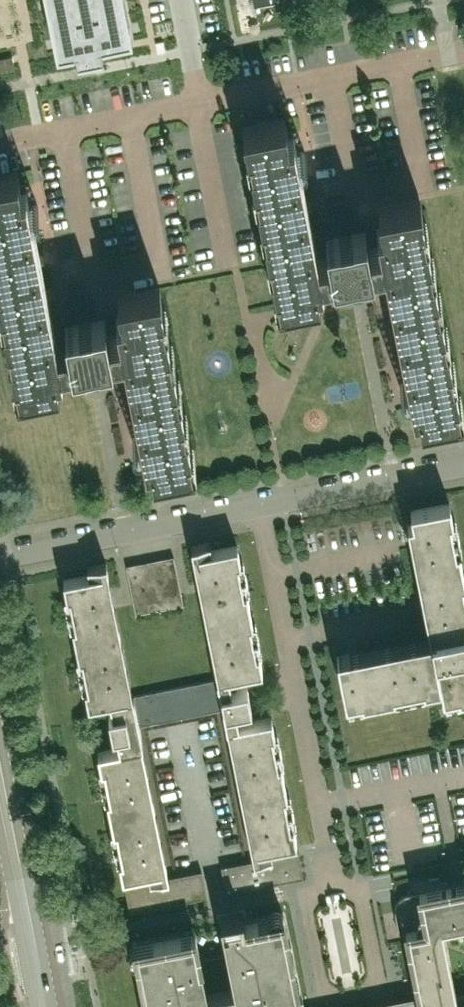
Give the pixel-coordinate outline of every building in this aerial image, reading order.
[(57,52),(75,48),(77,57),(77,58),(102,53),(102,52),(100,43),(132,37),(125,0),(46,0),(57,52)] [(313,241),(310,224),(306,201),(295,147),(292,131),(286,132),(284,120),(248,127),(243,128),(270,265),(271,268),(277,300),(278,303),(319,295),(318,293),(317,284),(322,283),(321,277),(313,241)] [(39,254),(27,196),(25,183),(19,185),(17,172),(0,176),(0,302),(17,390),(58,382),(56,371),(62,370),(60,364),(53,327),(39,254)] [(460,410),(432,271),(421,214),(419,202),(378,210),(382,228),(376,229),(380,246),(384,264),(408,388),(408,389),(408,390),(411,405),(412,408),(417,407),(419,418),(421,418),(460,410)] [(384,264),(380,246),(376,229),(364,231),(352,233),(348,215),(341,216),(333,217),(337,236),(313,241),(321,277),(332,275),(345,273),(349,291),(357,290),(364,288),(360,270),(372,267),(384,264)] [(193,462),(180,393),(159,288),(118,297),(121,315),(116,315),(119,333),(123,351),(126,367),(140,436),(141,442),(141,443),(145,459),(145,461),(150,460),(152,471),(193,462)] [(123,351),(119,333),(116,315),(105,318),(92,320),(88,301),(81,302),(73,304),(77,322),(53,327),(60,364),(71,361),(71,362),(85,359),(89,378),(96,377),(103,375),(100,356),(112,354),(112,353),(123,351)] [(456,654),(463,652),(463,593),(462,583),(463,582),(463,580),(458,550),(456,551),(450,521),(452,521),(449,504),(410,511),(413,522),(408,523),(421,593),(429,638),(421,639),(349,653),(349,652),(337,655),(345,698),(345,699),(361,696),(362,699),(394,692),(393,690),(422,684),(423,687),(439,683),(443,704),(458,701),(459,704),(463,703),(463,662),(457,664),(456,654)] [(241,577),(238,563),(241,562),(237,545),(212,550),(198,553),(204,580),(204,584),(241,577)] [(181,595),(174,557),(173,557),(173,558),(161,560),(170,607),(182,605),(183,605),(181,595)] [(170,607),(161,560),(150,562),(159,609),(170,607)] [(159,609),(150,562),(139,564),(148,611),(159,609)] [(148,611),(139,564),(127,567),(127,566),(126,566),(134,605),(135,614),(136,615),(136,614),(148,611)] [(107,599),(102,572),(89,575),(63,580),(67,597),(69,597),(72,610),(108,603),(107,599)] [(250,608),(246,591),(243,592),(241,577),(204,584),(211,615),(250,608)] [(114,634),(108,603),(72,610),(75,625),(72,626),(76,642),(114,634)] [(253,639),(250,624),(253,623),(250,608),(211,615),(217,647),(253,639)] [(120,665),(114,634),(76,642),(79,659),(82,658),(84,672),(120,665)] [(106,783),(142,776),(136,746),(143,745),(139,725),(222,709),(226,728),(233,727),(239,758),(275,751),(272,734),(275,734),(272,717),(239,724),(236,711),(240,710),(259,706),(255,685),(232,690),(229,677),(262,670),(259,653),(256,653),(253,639),(217,647),(223,677),(219,678),(132,695),(126,696),(120,665),(84,672),(87,687),(85,688),(88,705),(110,701),(112,714),(108,715),(112,736),(116,735),(119,748),(98,752),(101,768),(101,769),(103,768),(106,783)] [(284,781),(281,763),(278,764),(275,751),(239,758),(245,789),(284,781)] [(148,807),(142,776),(106,783),(109,798),(107,798),(110,815),(148,807)] [(287,812),(284,796),(287,795),(284,781),(245,789),(251,819),(287,812)] [(155,839),(148,807),(110,815),(113,830),(116,830),(119,846),(155,839)] [(296,842),(293,824),(290,825),(287,812),(251,819),(256,847),(257,851),(274,847),(296,842)] [(161,870),(156,847),(155,839),(119,846),(121,859),(119,859),(122,878),(161,870)] [(303,876),(298,850),(221,865),(226,891),(303,876)] [(201,869),(124,885),(130,911),(207,895),(201,869)] [(449,882),(442,880),(439,880),(435,879),(432,879),(429,878),(422,878),(419,878),(416,878),(413,878),(410,879),(410,880),(411,880),(413,890),(413,892),(408,893),(407,893),(406,893),(405,894),(404,894),(403,895),(402,895),(402,896),(401,896),(400,897),(399,898),(399,899),(398,899),(397,900),(397,901),(397,902),(396,902),(396,903),(396,904),(395,905),(395,906),(395,907),(395,908),(395,909),(395,910),(395,911),(395,912),(395,913),(395,914),(399,932),(406,930),(421,1004),(405,1006),(463,1006),(463,992),(456,994),(442,922),(463,918),(463,879),(449,882)] [(130,949),(130,950),(129,950),(130,951),(130,952),(130,953),(130,954),(131,955),(131,956),(132,956),(132,957),(133,957),(134,957),(134,958),(135,958),(136,958),(137,958),(138,958),(140,969),(147,1006),(200,1006),(199,1003),(246,994),(248,1006),(302,1006),(283,915),(283,914),(283,913),(283,912),(282,912),(282,911),(281,911),(281,910),(280,910),(279,910),(279,909),(278,909),(277,909),(276,909),(275,909),(274,909),(273,909),(273,910),(272,910),(271,911),(270,912),(270,913),(269,913),(269,914),(269,915),(269,916),(269,917),(258,919),(245,922),(243,911),(230,914),(221,916),(223,925),(222,925),(223,928),(228,952),(200,958),(195,932),(136,944),(135,944),(134,944),(133,944),(133,945),(132,945),(132,946),(131,946),(131,947),(130,947),(130,948),(130,949)]
